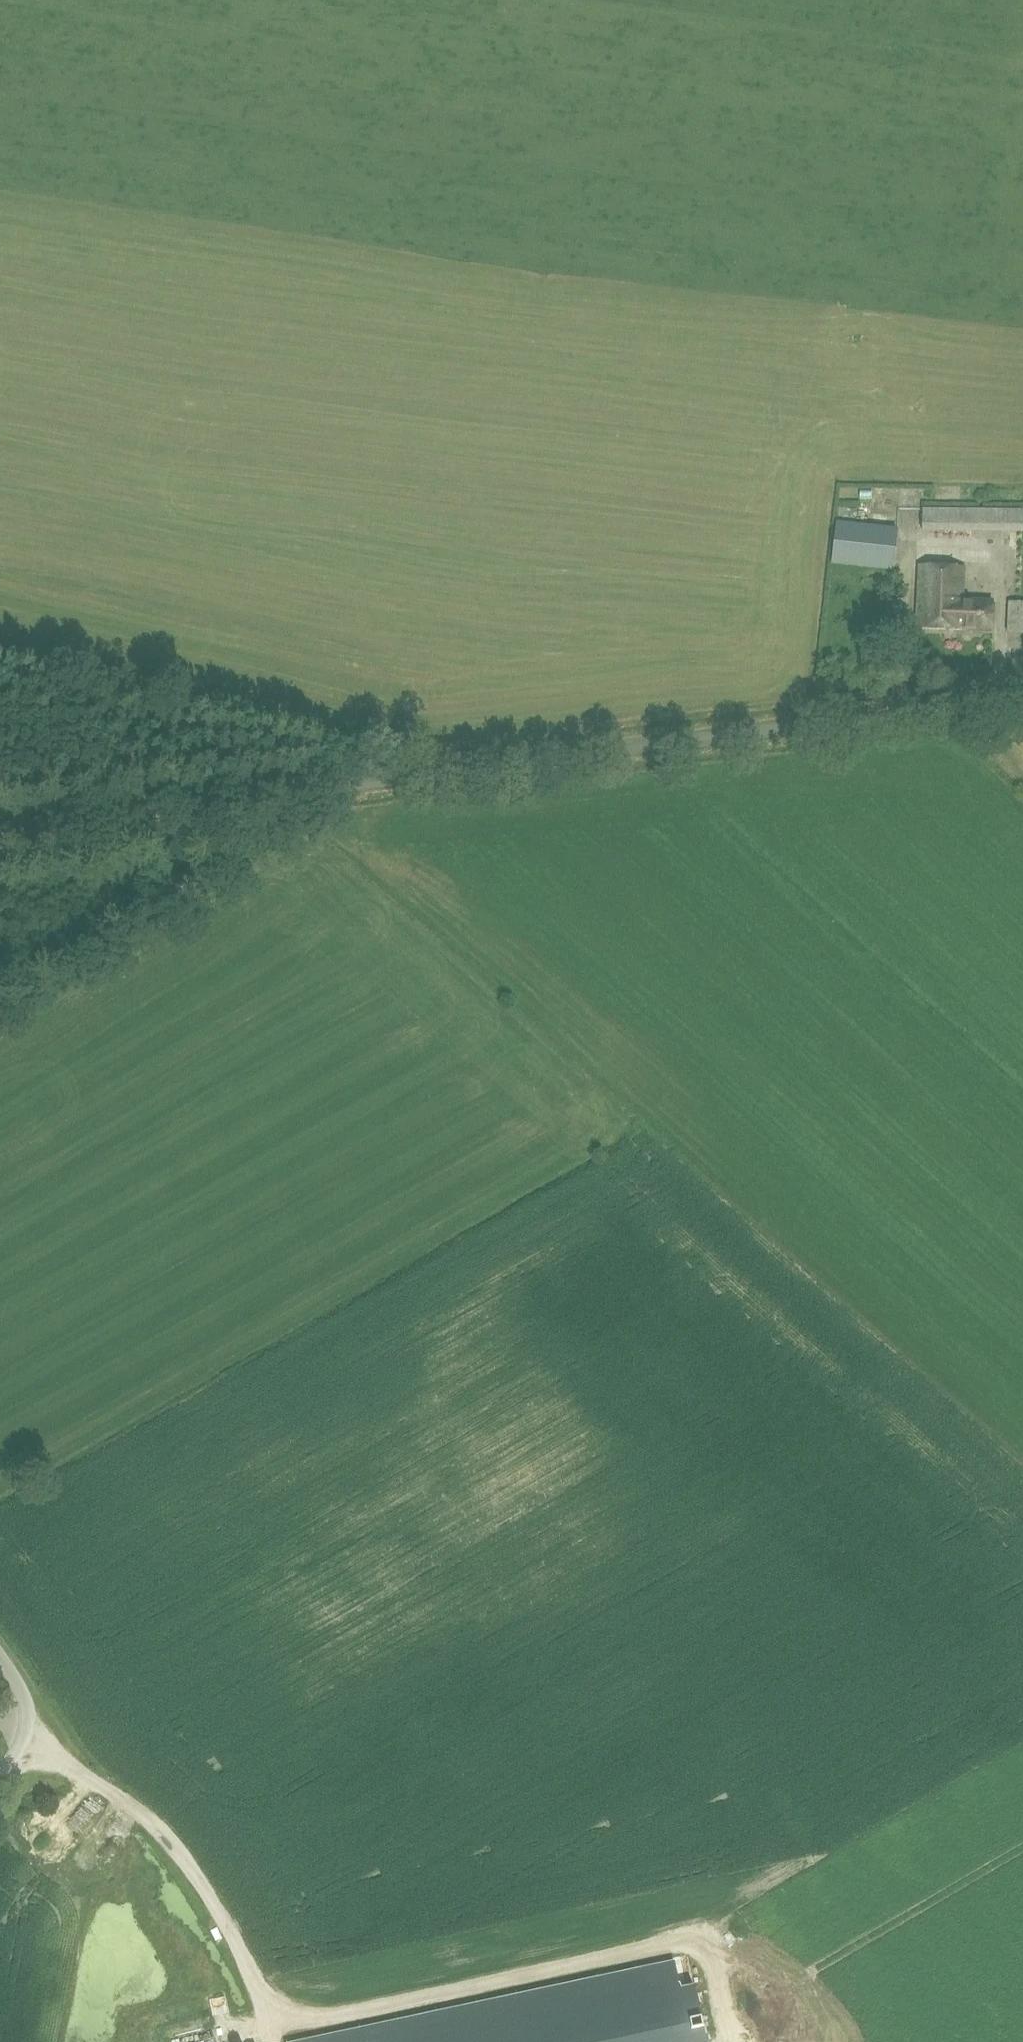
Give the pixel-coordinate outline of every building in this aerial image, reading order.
[(1022,531),(1022,510),(924,510),(924,531),(1022,531)] [(906,541),(923,541),(923,528),(911,528),(911,516),(907,516),(906,541)] [(832,563),(893,570),(897,530),(837,523),(832,563)] [(921,566),(917,629),(992,633),(994,603),(963,601),(965,568),(921,566)] [(1008,632),(1022,633),(1022,603),(1010,602),(1008,632)] [(692,1957),(293,2041),(710,2041),(692,1957)]
